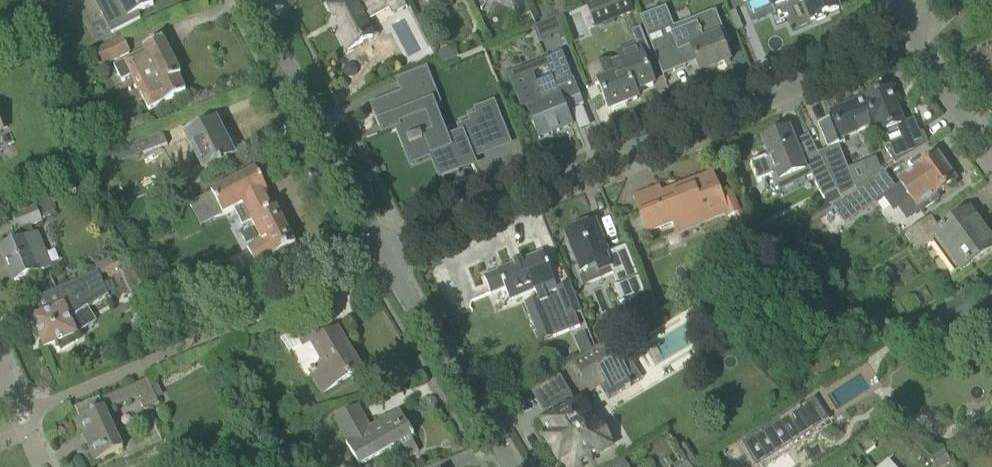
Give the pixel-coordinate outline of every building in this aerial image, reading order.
[(47,11),(56,7),(53,0),(41,0),(47,11)] [(151,0),(94,0),(112,33),(140,18),(137,13),(153,4),(153,3),(152,3),(151,0)] [(365,23),(370,20),(363,7),(376,0),(337,0),(328,4),(343,33),(340,35),(347,49),(346,49),(347,50),(373,36),(365,23)] [(441,10),(452,5),(449,0),(436,0),(441,10)] [(520,23),(534,16),(526,0),(509,0),(520,23)] [(634,12),(629,0),(599,0),(586,5),(596,28),(634,12)] [(811,21),(839,9),(835,0),(802,0),(811,21)] [(701,38),(692,15),(671,23),(665,8),(640,18),(663,76),(686,67),(685,64),(696,60),(701,73),(731,62),(725,48),(729,47),(722,30),(701,38)] [(564,14),(557,17),(561,25),(567,23),(564,14)] [(556,16),(534,26),(540,40),(562,31),(556,16)] [(654,85),(644,60),(653,56),(641,28),(632,32),(640,54),(623,60),(621,56),(610,60),(589,69),(595,85),(599,84),(610,110),(638,99),(635,92),(654,85)] [(123,39),(104,48),(93,53),(100,68),(111,63),(130,53),(123,39)] [(165,102),(166,103),(186,93),(178,78),(181,77),(162,40),(144,49),(145,50),(114,66),(122,82),(137,74),(145,92),(140,94),(148,110),(165,102)] [(418,44),(415,49),(417,55),(422,57),(427,56),(430,51),(428,45),(423,43),(418,44)] [(454,47),(438,54),(443,64),(459,58),(454,47)] [(24,52),(15,56),(19,65),(22,65),(28,62),(24,52)] [(536,82),(513,91),(521,111),(527,108),(530,116),(528,117),(531,123),(533,123),(539,139),(572,126),(566,111),(564,107),(568,105),(570,109),(579,106),(580,107),(582,106),(584,105),(572,75),(571,76),(562,54),(545,61),(552,79),(537,85),(536,82)] [(444,142),(429,103),(437,100),(426,71),(399,82),(369,94),(381,125),(386,122),(390,131),(397,128),(405,147),(423,140),(439,179),(456,172),(455,169),(470,163),(468,157),(484,151),(476,131),(499,122),(492,105),(476,111),(478,117),(471,120),(473,125),(465,129),(467,133),(444,142)] [(894,163),(906,156),(923,145),(922,144),(915,149),(908,139),(902,125),(903,124),(903,123),(902,123),(895,105),(898,103),(893,90),(894,89),(893,88),(866,99),(867,102),(876,124),(880,134),(887,152),(894,163)] [(876,124),(867,102),(850,109),(848,105),(833,112),(833,111),(832,112),(834,118),(818,124),(819,125),(828,148),(828,149),(818,153),(837,191),(840,198),(857,187),(840,144),(844,142),(842,138),(876,124)] [(206,171),(207,170),(217,164),(219,166),(222,164),(221,162),(233,156),(233,155),(232,155),(216,123),(215,122),(188,136),(188,137),(171,143),(177,155),(194,149),(206,171)] [(837,191),(817,152),(801,159),(789,129),(763,139),(770,157),(767,159),(766,157),(751,163),(758,182),(773,176),(773,174),(776,173),(779,181),(800,173),(803,180),(811,176),(823,198),(837,191)] [(162,131),(132,143),(138,156),(167,145),(162,131)] [(864,188),(834,209),(845,224),(882,197),(894,213),(912,200),(921,211),(939,198),(937,195),(955,182),(937,156),(900,182),(901,184),(896,188),(885,173),(881,176),(864,188)] [(263,166),(245,176),(189,206),(200,227),(243,204),(253,222),(262,240),(248,248),(257,266),(296,246),(277,209),(272,212),(262,193),(253,198),(243,178),(264,168),(263,166)] [(640,216),(648,234),(648,236),(697,216),(699,224),(716,217),(713,210),(724,206),(728,217),(740,213),(732,193),(721,198),(712,175),(673,190),(674,193),(662,198),(665,206),(640,216)] [(43,221),(42,219),(57,214),(51,200),(37,206),(14,215),(20,231),(24,239),(2,249),(15,282),(39,272),(31,252),(41,248),(36,236),(35,236),(31,226),(43,221)] [(979,259),(991,250),(991,243),(969,212),(953,224),(941,232),(932,218),(905,234),(917,251),(937,237),(962,271),(979,259)] [(619,303),(645,293),(626,246),(608,253),(596,221),(565,233),(581,273),(596,267),(599,273),(610,268),(617,286),(613,287),(619,303)] [(772,251),(760,259),(775,278),(786,270),(772,251)] [(586,324),(570,284),(557,289),(542,253),(498,271),(498,272),(484,278),(491,294),(505,288),(510,300),(535,290),(553,337),(586,324)] [(99,271),(74,282),(56,290),(63,306),(32,319),(45,349),(57,343),(61,351),(78,339),(76,335),(77,335),(70,320),(108,295),(100,276),(123,266),(121,261),(99,271)] [(310,340),(324,363),(309,372),(322,394),(337,385),(361,370),(337,332),(325,339),(321,333),(322,333),(313,320),(294,331),(303,345),(310,340)] [(617,338),(574,364),(590,391),(601,385),(633,366),(617,338)] [(589,342),(577,347),(581,356),(593,351),(589,342)] [(159,404),(156,398),(148,379),(75,409),(80,420),(77,421),(96,462),(123,450),(105,412),(140,397),(146,410),(159,404)] [(544,423),(553,437),(547,441),(559,462),(564,459),(568,466),(583,466),(591,462),(589,459),(609,448),(608,445),(614,442),(604,426),(599,430),(596,426),(598,425),(592,413),(590,414),(583,403),(576,407),(571,398),(552,409),(556,416),(544,423)] [(359,466),(394,446),(403,460),(418,452),(409,437),(411,436),(412,437),(414,436),(400,412),(370,429),(357,406),(334,419),(348,442),(346,443),(359,466)] [(721,458),(727,466),(757,466),(802,438),(814,430),(799,407),(784,416),(721,458)] [(279,433),(273,437),(279,447),(285,444),(279,433)]
